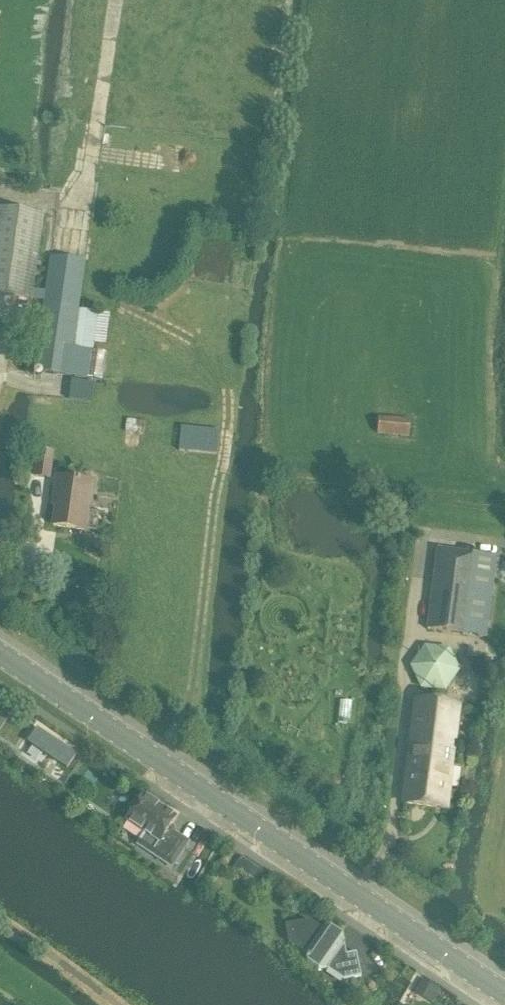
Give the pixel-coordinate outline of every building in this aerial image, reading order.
[(32,289),(43,216),(0,210),(0,295),(31,299),(44,301),(34,372),(102,382),(106,353),(92,351),(98,312),(79,309),(86,262),(51,257),(45,291),(32,289)] [(92,403),(95,384),(72,381),(69,400),(92,403)] [(409,437),(411,421),(379,418),(377,434),(409,437)] [(181,427),(179,451),(217,454),(219,430),(181,427)] [(49,479),(53,453),(39,451),(35,477),(49,479)] [(85,530),(91,484),(57,479),(54,498),(57,498),(53,526),(85,530)] [(486,638),(497,558),(497,557),(468,553),(438,549),(427,630),(486,638)] [(91,596),(79,603),(87,616),(98,609),(91,596)] [(445,692),(460,671),(449,649),(424,647),(410,667),(420,690),(445,692)] [(447,809),(450,789),(460,706),(416,700),(403,803),(447,809)] [(28,742),(67,768),(76,754),(37,728),(28,742)] [(173,835),(169,833),(169,830),(176,819),(143,797),(126,822),(145,835),(138,845),(172,868),(188,843),(174,833),(173,835)] [(243,858),(235,869),(238,872),(240,869),(251,877),(257,868),(243,858)] [(310,922),(286,926),(289,946),(305,955),(307,963),(319,972),(327,970),(343,981),(362,977),(357,953),(346,956),(343,937),(331,929),(322,931),(310,922)] [(423,979),(418,989),(427,994),(433,984),(423,979)]
